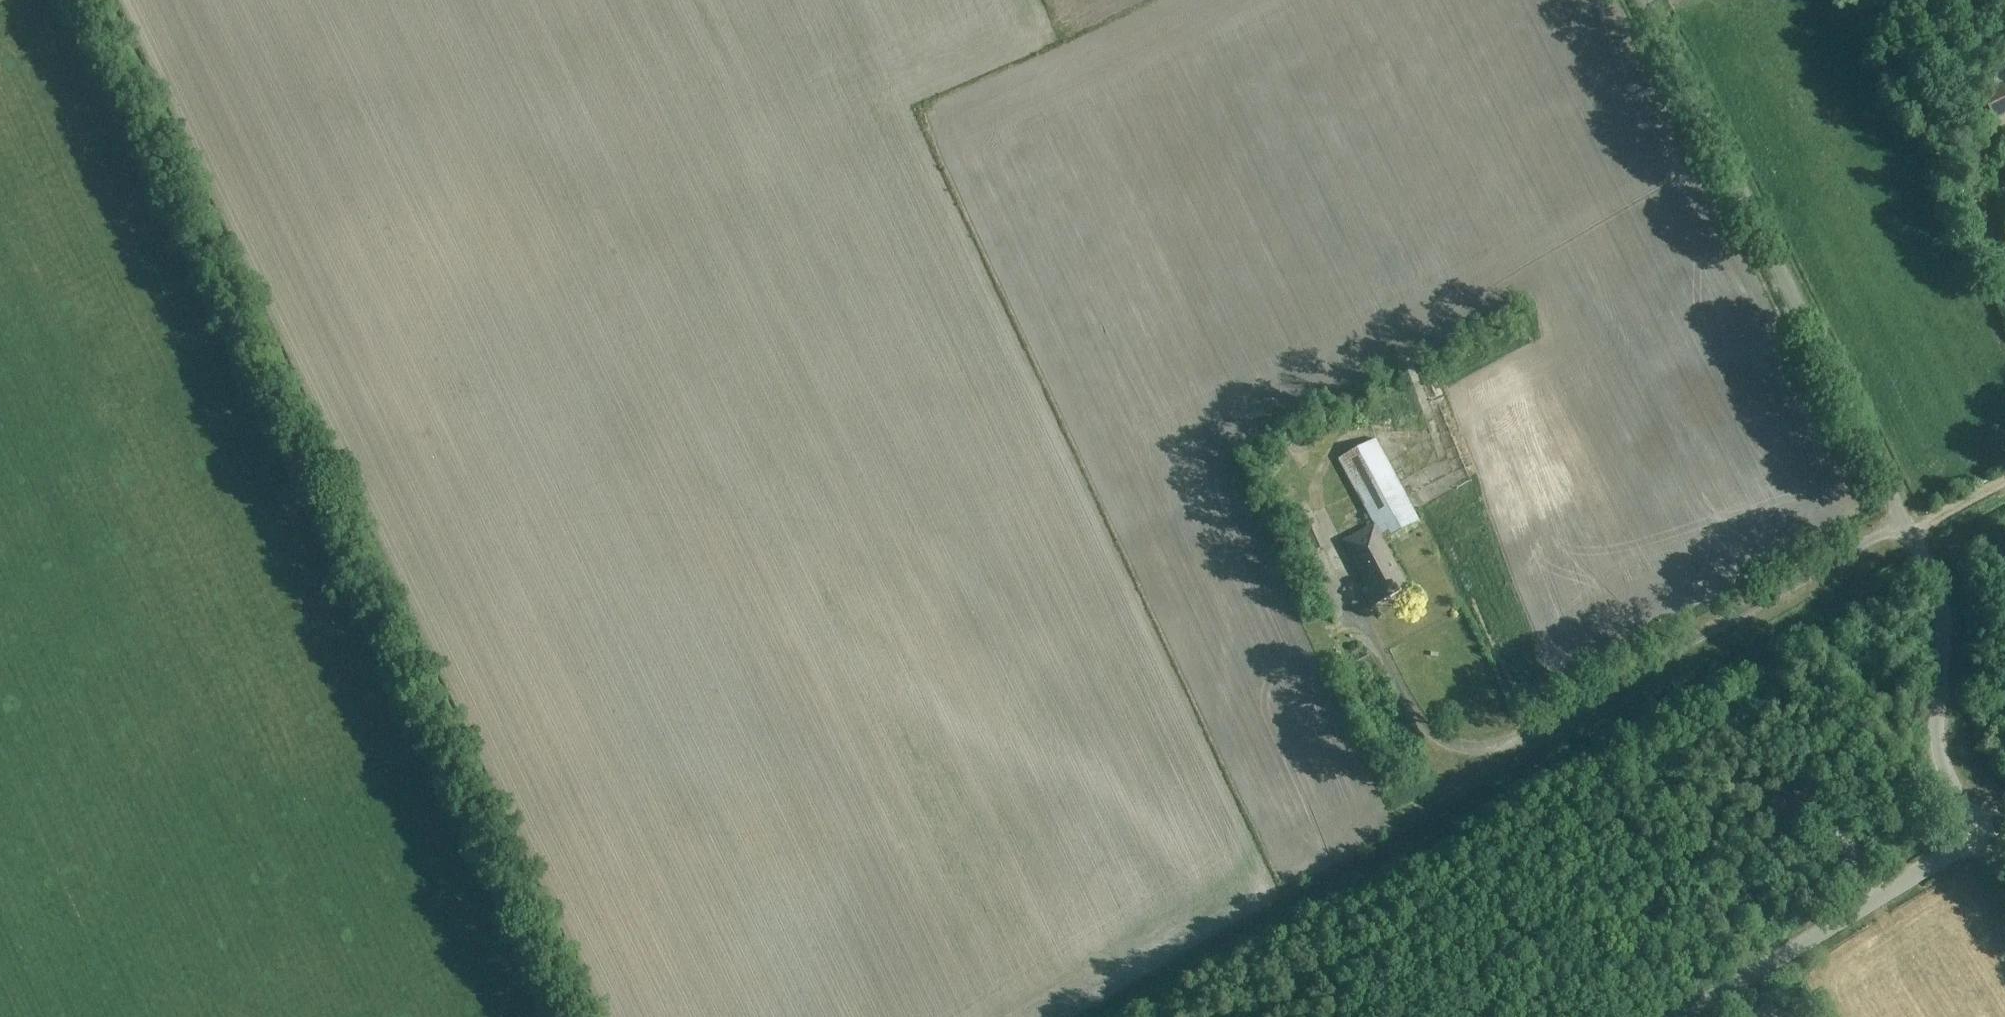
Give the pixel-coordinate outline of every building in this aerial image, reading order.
[(2004,110),(2004,89),(1997,91),(2002,111),(2004,110)] [(1361,591),(1369,609),(1407,589),(1382,541),(1418,522),(1375,439),(1338,460),(1374,527),(1342,543),(1366,589),(1361,591)]
